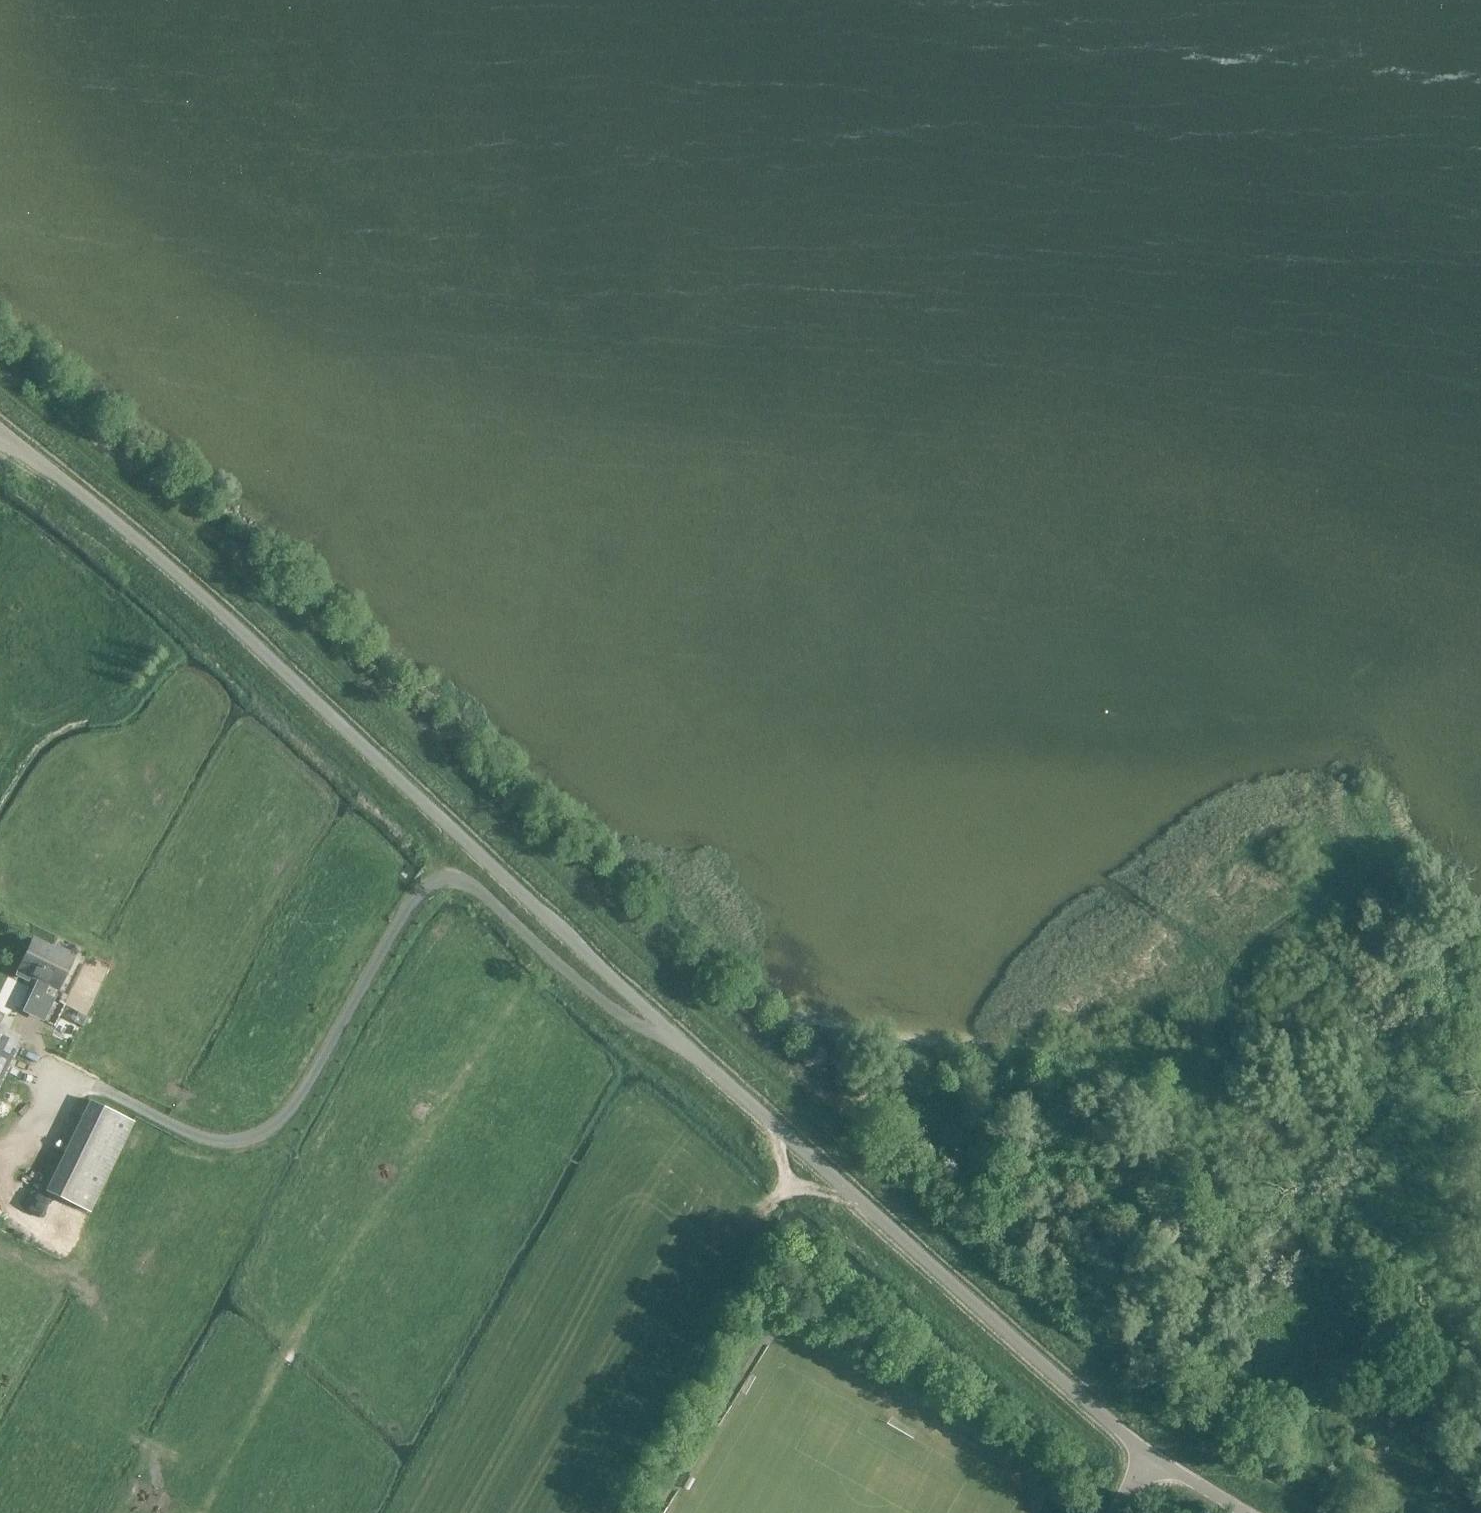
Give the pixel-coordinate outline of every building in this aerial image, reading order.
[(57,952),(32,940),(15,975),(27,981),(29,976),(38,980),(29,999),(38,1004),(47,984),(57,989),(73,956),(58,948),(57,952)] [(0,1028),(0,1084),(22,1038),(0,1028)] [(38,1188),(84,1211),(130,1123),(84,1100),(38,1188)] [(1064,1501),(1059,1498),(1056,1504),(1062,1507),(1064,1501)]
